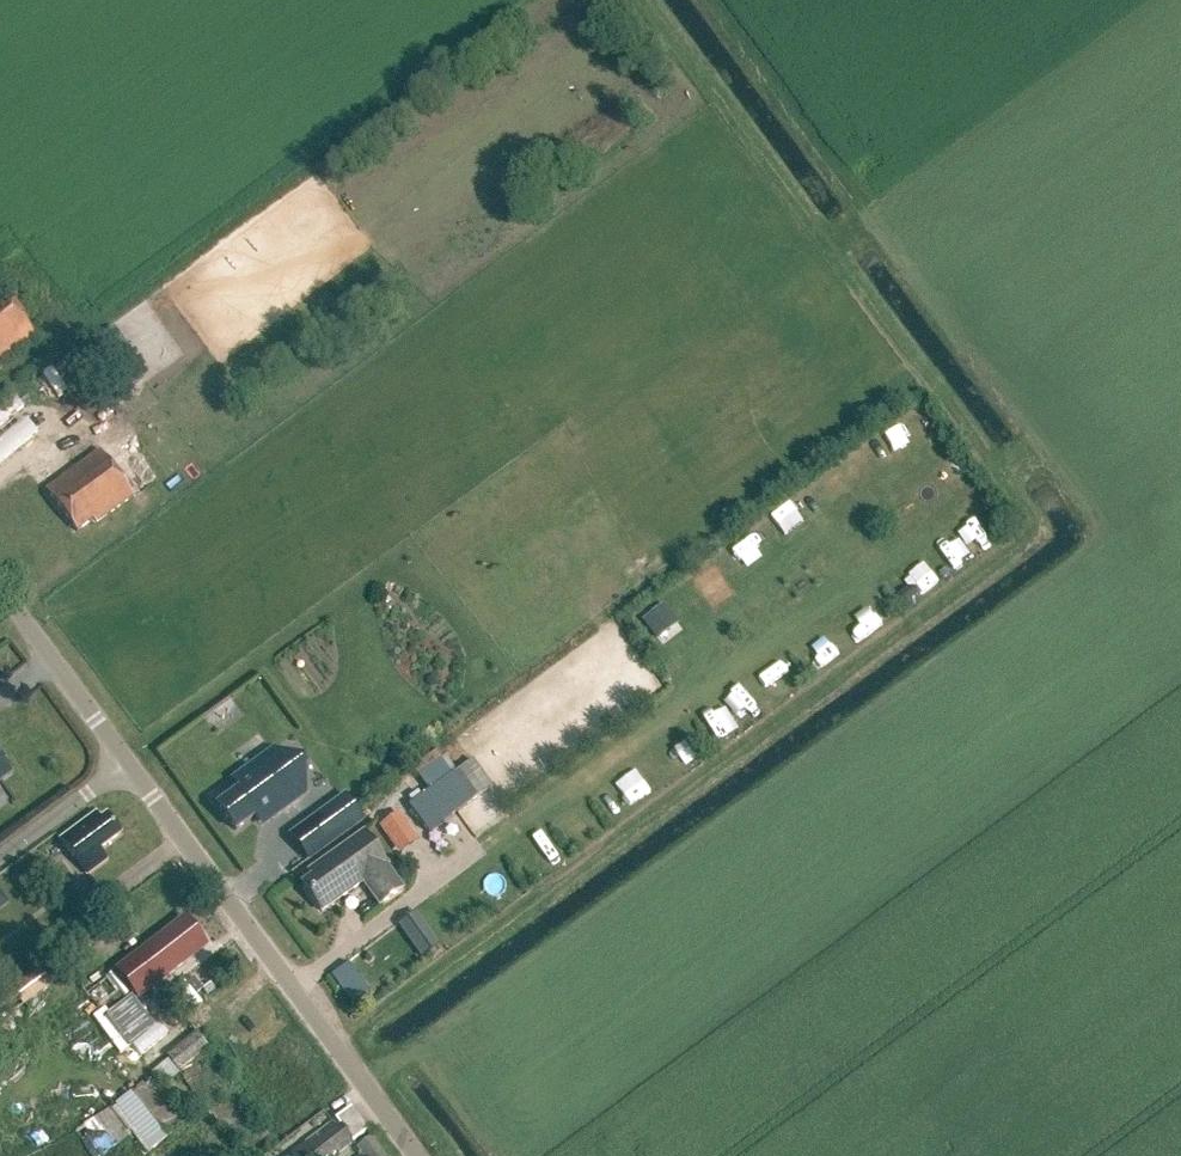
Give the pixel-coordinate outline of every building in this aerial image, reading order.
[(0,290),(0,360),(34,335),(0,290)] [(96,524),(134,496),(99,450),(45,490),(77,534),(94,522),(96,524)] [(240,789),(217,806),(236,831),(255,817),(259,823),(272,813),(275,817),(300,799),(268,754),(233,780),(240,789)] [(10,775),(0,761),(0,782),(10,775)] [(629,805),(650,790),(636,769),(614,783),(629,805)] [(452,775),(409,806),(429,834),(472,803),(452,775)] [(344,796),(306,824),(325,849),(363,821),(344,796)] [(100,851),(121,835),(107,817),(101,821),(95,814),(60,840),(87,875),(107,860),(100,851)] [(398,814),(379,827),(399,855),(418,842),(398,814)] [(312,877),(301,885),(321,913),(362,883),(379,906),(402,890),(385,867),(386,866),(363,833),(308,872),(312,877)] [(413,911),(395,924),(419,957),(437,944),(413,911)] [(185,962),(182,957),(202,942),(189,924),(182,929),(178,924),(131,960),(152,987),(185,962)] [(16,980),(5,966),(0,969),(0,989),(2,992),(16,980)] [(334,980),(341,975),(336,968),(329,973),(334,980)] [(125,990),(113,974),(86,995),(98,1011),(96,1012),(122,1046),(137,1035),(111,1001),(125,990)] [(25,1007),(48,983),(40,976),(17,1000),(25,1007)] [(196,1032),(166,1056),(179,1073),(178,1073),(212,1117),(212,1116),(243,1155),(244,1155),(269,1137),(204,1053),(209,1049),(196,1032)] [(165,1058),(149,1074),(161,1086),(177,1071),(165,1058)] [(131,1136),(110,1109),(94,1121),(93,1120),(75,1134),(85,1147),(83,1148),(89,1155),(104,1155),(131,1136)] [(335,1152),(338,1155),(353,1144),(353,1143),(367,1132),(351,1110),(304,1145),(308,1150),(304,1152),(292,1136),(265,1155),(291,1155),(294,1153),(296,1155),(330,1155),(335,1152)] [(370,1138),(356,1148),(362,1155),(383,1155),(370,1138)]
